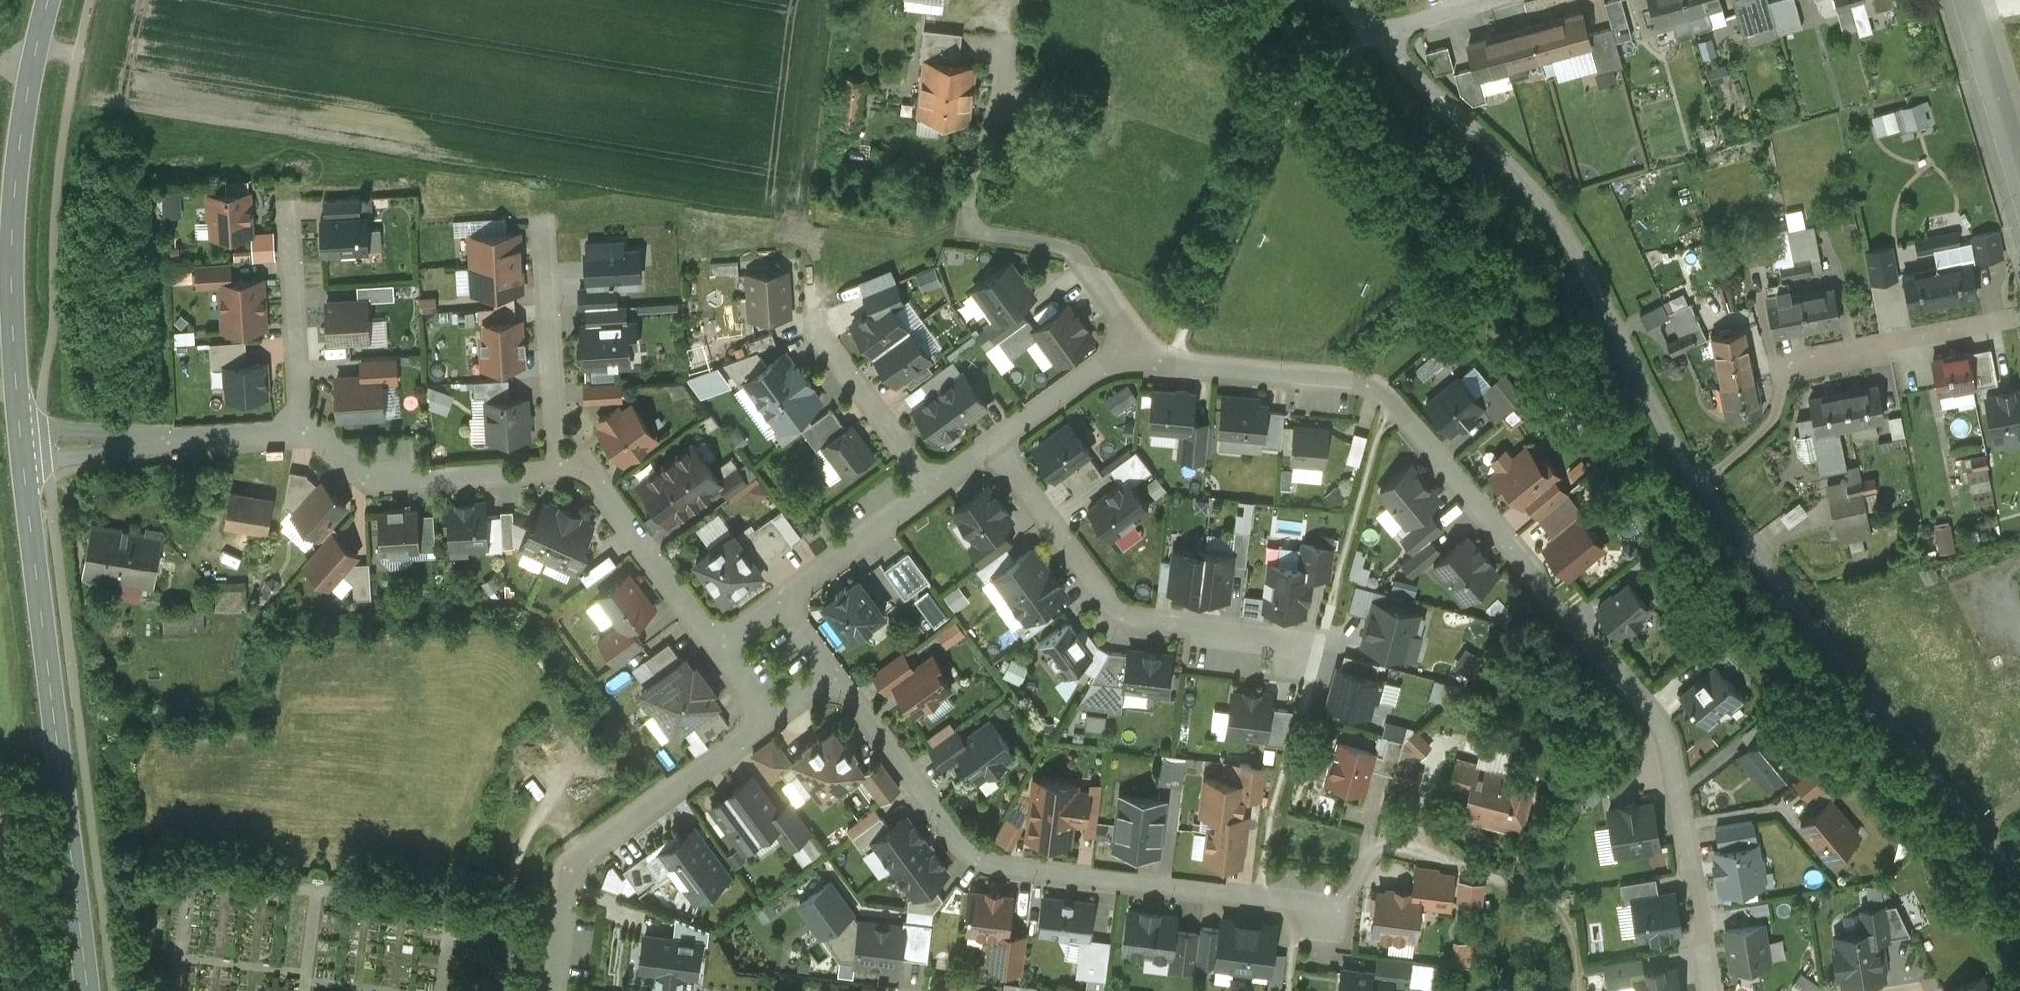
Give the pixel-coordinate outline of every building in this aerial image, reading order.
[(1604,1),(1611,27),(1616,42),(1632,37),(1622,0),(1610,0),(1604,1)] [(1643,34),(1673,25),(1675,25),(1673,17),(1689,13),(1685,0),(1633,0),(1643,34)] [(1689,13),(1707,8),(1720,4),(1719,0),(1685,0),(1689,13)] [(1745,33),(1774,25),(1774,24),(1768,1),(1768,0),(1736,0),(1745,33)] [(1768,1),(1774,24),(1774,25),(1776,34),(1802,27),(1795,0),(1772,0),(1768,1)] [(1835,9),(1851,5),(1850,0),(1832,0),(1835,9)] [(1865,0),(1864,1),(1867,11),(1876,8),(1874,0),(1865,0)] [(1707,8),(1689,13),(1694,30),(1712,25),(1707,8)] [(1581,11),(1530,25),(1540,59),(1590,45),(1587,34),(1581,11)] [(1689,13),(1673,17),(1675,25),(1673,25),(1677,38),(1695,33),(1694,30),(1689,13)] [(1530,25),(1499,35),(1509,70),(1508,71),(1511,79),(1529,73),(1525,63),(1540,59),(1530,25)] [(1611,27),(1587,34),(1590,45),(1597,73),(1609,69),(1622,65),(1616,42),(1611,27)] [(954,31),(924,28),(920,60),(925,61),(925,58),(943,60),(944,47),(952,48),(954,31)] [(1499,35),(1469,43),(1475,67),(1479,79),(1480,78),(1508,71),(1509,70),(1499,35)] [(1448,46),(1425,52),(1435,74),(1454,69),(1448,46)] [(943,60),(925,58),(925,61),(918,115),(968,121),(975,64),(943,60)] [(1475,67),(1454,72),(1460,93),(1473,104),(1487,101),(1480,78),(1479,79),(1475,67)] [(1609,69),(1597,73),(1601,85),(1613,82),(1609,69)] [(865,81),(845,78),(839,123),(859,125),(865,81)] [(1926,99),(1873,114),(1879,136),(1932,121),(1926,99)] [(248,179),(226,181),(227,193),(249,191),(248,179)] [(227,193),(207,194),(209,220),(212,219),(213,234),(252,232),(249,191),(227,193)] [(360,197),(345,198),(346,215),(361,214),(360,197)] [(345,198),(324,199),(325,216),(346,215),(345,198)] [(325,216),(321,217),(321,218),(323,250),(323,252),(342,251),(356,250),(367,249),(369,249),(369,247),(367,216),(367,214),(365,214),(361,214),(346,215),(325,216)] [(1956,231),(1944,233),(1947,246),(1958,244),(1956,231)] [(1997,231),(1970,237),(1974,260),(2002,255),(1997,231)] [(519,233),(471,236),(472,264),(520,261),(519,233)] [(1944,233),(1931,236),(1933,249),(1947,246),(1944,233)] [(1784,234),(1766,238),(1772,268),(1780,267),(1790,265),(1784,234)] [(1931,236),(1915,239),(1917,252),(1933,249),(1931,236)] [(617,288),(640,287),(638,250),(607,251),(606,242),(585,243),(588,286),(588,290),(617,288)] [(1891,247),(1866,252),(1871,281),(1897,277),(1891,247)] [(230,261),(196,263),(198,287),(221,285),(221,280),(232,280),(230,261)] [(520,261),(472,264),(474,292),(522,289),(520,261)] [(738,262),(710,264),(711,276),(739,274),(738,262)] [(1009,264),(976,288),(974,289),(975,290),(996,318),(998,321),(1017,308),(1032,296),(1033,296),(1034,295),(1033,294),(1011,264),(1010,262),(1009,263),(1009,264)] [(1807,262),(1795,264),(1797,275),(1809,273),(1807,262)] [(1968,263),(1937,268),(1943,300),(1974,294),(1968,263)] [(458,291),(470,290),(469,264),(457,265),(458,291)] [(924,288),(942,281),(936,264),(918,271),(924,288)] [(1790,265),(1780,267),(1782,278),(1797,275),(1795,264),(1790,265)] [(1937,268),(1904,274),(1910,306),(1943,300),(1937,268)] [(787,271),(748,273),(750,317),(790,315),(787,271)] [(232,280),(221,280),(221,285),(223,306),(221,307),(222,328),(224,328),(266,326),(263,281),(250,281),(247,279),(232,280)] [(895,281),(864,294),(871,310),(886,299),(892,307),(902,299),(895,281)] [(588,306),(618,305),(617,288),(588,290),(588,286),(580,286),(581,307),(588,306)] [(1833,288),(1800,294),(1807,327),(1839,321),(1833,288)] [(515,305),(515,290),(495,291),(495,305),(515,305)] [(1800,294),(1782,297),(1781,291),(1766,294),(1773,333),(1807,327),(1800,294)] [(367,299),(327,302),(329,340),(370,338),(367,299)] [(871,310),(853,324),(875,354),(908,329),(892,307),(886,299),(871,310)] [(1662,303),(1640,314),(1647,328),(1668,318),(1662,303)] [(618,305),(588,306),(589,323),(625,322),(624,304),(618,305)] [(514,306),(494,307),(495,320),(515,319),(514,306)] [(1075,317),(1067,306),(1035,329),(1034,329),(1039,336),(1059,362),(1091,339),(1082,327),(1085,325),(1078,315),(1075,317)] [(494,307),(479,308),(480,321),(485,321),(495,320),(494,307)] [(1017,308),(998,321),(996,318),(985,325),(997,342),(999,341),(1026,320),(1017,308)] [(495,320),(485,321),(486,334),(481,335),(482,354),(487,353),(488,367),(523,365),(523,351),(525,350),(524,340),(517,340),(516,319),(515,319),(495,320)] [(1026,320),(999,341),(1011,357),(1039,336),(1034,329),(1035,329),(1028,319),(1026,320)] [(589,323),(582,324),(585,365),(585,366),(586,366),(586,365),(610,363),(610,365),(629,364),(628,344),(636,344),(635,321),(625,322),(589,323)] [(908,329),(875,354),(896,383),(903,377),(926,360),(929,358),(908,329)] [(1744,329),(1712,335),(1721,385),(1754,378),(1744,329)] [(772,332),(746,342),(750,353),(757,351),(776,343),(772,332)] [(1691,332),(1679,338),(1684,349),(1696,343),(1691,332)] [(1679,338),(1667,343),(1672,354),(1684,349),(1679,338)] [(246,339),(210,341),(212,367),(224,366),(224,364),(248,363),(246,339)] [(1990,347),(1967,352),(1973,386),(1997,381),(1990,347)] [(750,353),(724,363),(741,386),(747,382),(747,380),(768,365),(757,351),(750,353)] [(1967,352),(1933,358),(1940,392),(1973,386),(1967,352)] [(768,365),(747,380),(747,382),(764,405),(805,375),(798,366),(795,369),(784,353),(768,365)] [(397,380),(395,355),(362,357),(363,375),(380,374),(381,381),(397,380)] [(926,360),(903,377),(910,387),(933,370),(926,360)] [(248,363),(224,364),(224,366),(225,382),(227,382),(228,397),(267,395),(266,375),(268,375),(268,361),(248,363)] [(963,372),(914,408),(938,441),(987,405),(980,394),(983,392),(975,380),(971,382),(963,372)] [(363,375),(337,376),(340,417),(383,414),(381,381),(380,374),(363,375)] [(805,375),(764,405),(781,427),(782,428),(804,411),(819,401),(808,386),(811,384),(805,375)] [(1458,377),(1426,404),(1450,433),(1461,424),(1463,426),(1464,425),(1462,423),(1471,416),(1472,418),(1473,417),(1472,415),(1482,407),(1483,406),(1475,397),(1458,377)] [(510,400),(509,378),(473,380),(474,396),(487,395),(487,401),(510,400)] [(1754,378),(1721,385),(1728,417),(1761,410),(1754,378)] [(1516,405),(1495,380),(1475,397),(1483,406),(1482,407),(1495,423),(1516,405)] [(620,381),(586,383),(587,402),(621,400),(620,381)] [(1122,408),(1139,397),(1129,381),(1111,393),(1122,408)] [(426,403),(449,411),(455,392),(433,385),(426,403)] [(1876,385),(1844,392),(1850,424),(1882,418),(1876,385)] [(399,386),(385,387),(387,413),(401,412),(399,386)] [(2019,442),(2019,387),(1984,395),(1995,447),(2019,442)] [(1193,394),(1154,390),(1150,427),(1182,430),(1190,431),(1191,421),(1193,394)] [(1844,391),(1811,398),(1814,415),(1797,418),(1800,434),(1799,434),(1795,440),(1798,454),(1804,458),(1817,456),(1820,472),(1846,467),(1838,427),(1850,424),(1844,392),(1844,391)] [(1251,399),(1224,396),(1221,433),(1243,435),(1242,445),(1262,447),(1262,446),(1265,410),(1266,404),(1251,403),(1251,399)] [(510,400),(487,401),(490,439),(529,437),(528,423),(530,421),(529,414),(527,412),(526,399),(510,400)] [(633,405),(622,413),(617,406),(599,419),(610,433),(605,436),(623,461),(656,437),(633,405)] [(812,422),(802,429),(817,449),(822,445),(846,427),(831,408),(812,422)] [(1284,412),(1265,410),(1262,446),(1281,448),(1284,412)] [(804,411),(782,428),(781,427),(774,432),(783,443),(802,429),(812,422),(804,411)] [(1209,423),(1191,421),(1190,431),(1182,430),(1180,456),(1198,458),(1206,459),(1209,423)] [(875,456),(851,423),(846,427),(822,445),(845,477),(875,456)] [(1072,440),(1063,427),(1047,439),(1049,442),(1037,451),(1055,477),(1088,453),(1090,451),(1078,436),(1072,440)] [(1327,430),(1295,427),(1292,461),(1324,464),(1327,430)] [(693,444),(640,484),(668,522),(720,484),(722,483),(719,480),(693,444)] [(1527,448),(1492,477),(1506,494),(1511,490),(1523,504),(1526,501),(1554,478),(1558,475),(1544,458),(1538,462),(1527,448)] [(1136,450),(1110,469),(1121,484),(1127,480),(1131,485),(1152,470),(1136,450)] [(1088,453),(1059,474),(1074,495),(1103,474),(1088,453)] [(1360,457),(1349,454),(1347,461),(1358,464),(1360,457)] [(1206,459),(1198,458),(1196,473),(1205,474),(1206,459)] [(1986,460),(1973,462),(1975,474),(1988,472),(1986,460)] [(1437,498),(1410,466),(1380,492),(1406,523),(1407,524),(1425,508),(1437,498)] [(747,481),(737,467),(719,480),(722,483),(720,484),(729,495),(747,481)] [(308,472),(290,469),(284,503),(296,513),(320,486),(307,474),(308,472)] [(1875,477),(1860,480),(1863,491),(1877,489),(1875,477)] [(1566,493),(1554,478),(1526,501),(1539,516),(1566,493)] [(1121,484),(1119,486),(1118,485),(1109,492),(1110,493),(1090,508),(1111,536),(1149,509),(1131,485),(1127,480),(1121,484)] [(1860,480),(1846,483),(1849,495),(1862,492),(1863,491),(1860,480)] [(1846,483),(1846,482),(1828,486),(1840,539),(1871,533),(1862,492),(1849,495),(1846,483)] [(346,503),(323,483),(320,486),(296,513),(295,514),(318,535),(319,535),(330,522),(346,503)] [(1352,494),(1341,483),(1336,487),(1344,496),(1335,504),(1335,505),(1348,506),(1352,494)] [(984,487),(956,509),(956,508),(954,510),(955,511),(978,541),(979,542),(1000,527),(1009,520),(1010,519),(1009,518),(1001,507),(1003,505),(996,495),(994,497),(987,488),(986,486),(984,487)] [(1336,487),(1327,496),(1335,505),(1335,504),(1344,496),(1336,487)] [(273,500),(231,493),(226,523),(268,530),(273,500)] [(1566,493),(1539,516),(1551,531),(1545,536),(1551,543),(1579,520),(1574,513),(1580,509),(1566,493)] [(550,506),(544,504),(533,529),(530,527),(522,545),(549,557),(570,510),(552,502),(550,506)] [(485,505),(471,506),(471,503),(458,503),(458,505),(445,506),(447,528),(451,527),(452,543),(465,542),(465,546),(486,545),(487,545),(485,515),(485,505)] [(402,506),(390,507),(390,509),(379,510),(381,552),(420,549),(419,534),(418,507),(402,508),(402,506)] [(1425,508),(1407,524),(1406,523),(1396,530),(1403,538),(1430,515),(1425,508)] [(588,518),(570,510),(549,557),(576,570),(584,551),(581,550),(592,525),(586,523),(588,518)] [(698,526),(708,540),(730,524),(720,510),(698,526)] [(501,514),(485,515),(487,545),(486,545),(486,551),(503,550),(501,514)] [(793,544),(772,515),(739,539),(760,568),(793,544)] [(1430,515),(1403,538),(1415,552),(1430,539),(1442,529),(1430,515)] [(1579,520),(1551,543),(1557,550),(1552,554),(1567,572),(1578,563),(1581,566),(1603,548),(1580,520),(1579,520)] [(339,530),(330,522),(319,535),(326,541),(333,533),(335,534),(339,530)] [(1938,550),(1954,549),(1954,522),(1937,523),(1938,550)] [(161,536),(92,524),(83,575),(153,586),(161,536)] [(739,539),(729,526),(708,542),(712,548),(696,560),(724,598),(762,570),(760,568),(739,539)] [(1000,527),(979,542),(978,541),(970,547),(983,564),(1007,547),(1012,543),(1000,527)] [(1250,531),(1235,530),(1232,553),(1233,553),(1232,563),(1246,565),(1250,531)] [(326,541),(306,564),(329,584),(341,571),(352,559),(356,554),(335,534),(333,533),(326,541)] [(435,533),(419,534),(420,549),(436,548),(435,533)] [(1476,549),(1466,538),(1433,565),(1462,600),(1495,572),(1486,561),(1488,559),(1478,548),(1476,549)] [(1415,552),(1402,562),(1412,574),(1440,551),(1430,539),(1415,552)] [(1333,547),(1302,543),(1299,566),(1310,568),(1309,574),(1330,577),(1333,547)] [(983,564),(977,569),(986,582),(996,575),(1016,560),(1007,547),(983,564)] [(1016,560),(996,575),(1011,596),(1047,569),(1044,566),(1045,564),(1041,558),(1039,559),(1031,549),(1016,560)] [(1197,552),(1175,549),(1173,561),(1172,569),(1170,590),(1192,593),(1191,600),(1199,601),(1205,550),(1197,549),(1197,552)] [(930,579),(908,550),(884,568),(905,597),(930,579)] [(1232,553),(1205,550),(1199,601),(1207,602),(1208,595),(1227,597),(1232,563),(1233,553),(1232,553)] [(370,561),(356,562),(352,559),(341,571),(353,582),(354,598),(372,597),(370,561)] [(1173,561),(1162,560),(1161,567),(1172,569),(1173,561)] [(1299,566),(1270,563),(1268,579),(1265,578),(1263,592),(1266,593),(1264,608),(1304,613),(1309,574),(1310,568),(1299,566)] [(1011,596),(1010,597),(1026,619),(1046,605),(1065,591),(1058,581),(1059,580),(1051,570),(1050,571),(1048,568),(1047,569),(1011,596)] [(654,607),(629,573),(599,595),(620,625),(599,640),(611,657),(618,652),(619,648),(616,644),(634,631),(630,625),(654,607)] [(884,612),(859,578),(846,587),(846,586),(836,593),(837,594),(824,603),(850,638),(860,630),(863,634),(877,625),(874,620),(884,612)] [(245,582),(209,583),(210,609),(246,608),(245,582)] [(1387,592),(1356,583),(1348,611),(1372,617),(1376,603),(1383,605),(1387,592)] [(1628,583),(1597,609),(1618,634),(1628,626),(1630,628),(1641,619),(1639,617),(1649,608),(1628,583)] [(957,609),(971,599),(960,584),(946,594),(957,609)] [(936,624),(949,613),(930,588),(916,598),(936,624)] [(1372,617),(1365,644),(1405,655),(1411,634),(1420,636),(1426,616),(1383,605),(1376,603),(1372,617)] [(1026,619),(1017,626),(1025,638),(1054,616),(1046,605),(1026,619)] [(939,631),(947,644),(966,631),(957,618),(939,631)] [(1068,621),(1040,642),(1064,676),(1071,671),(1093,654),(1090,650),(1098,645),(1084,626),(1076,632),(1068,621)] [(634,631),(616,644),(619,648),(618,652),(611,657),(616,664),(644,644),(634,631)] [(1738,664),(1715,639),(1697,655),(1709,670),(1716,664),(1725,675),(1738,664)] [(669,641),(645,658),(659,677),(683,660),(669,641)] [(1093,654),(1071,671),(1077,680),(1084,669),(1095,675),(1109,651),(1098,645),(1090,650),(1093,654)] [(1171,655),(1129,650),(1128,653),(1124,685),(1124,687),(1149,690),(1152,692),(1162,694),(1165,691),(1166,691),(1171,655)] [(1128,653),(1109,651),(1095,675),(1092,681),(1124,685),(1128,653)] [(903,653),(875,673),(887,690),(895,684),(894,683),(914,668),(903,653)] [(1345,654),(1341,668),(1376,678),(1380,663),(1345,654)] [(914,668),(894,683),(895,684),(916,712),(951,687),(942,674),(945,672),(933,655),(914,668)] [(1006,672),(1022,680),(1029,663),(1013,656),(1006,672)] [(659,677),(643,689),(659,711),(705,677),(697,666),(694,668),(686,658),(683,660),(659,677)] [(1709,670),(1703,676),(1703,675),(1695,682),(1680,694),(1706,726),(1719,716),(1709,702),(1718,695),(1729,709),(1745,698),(1725,675),(1716,664),(1709,670)] [(1335,678),(1328,704),(1367,713),(1370,700),(1378,702),(1384,679),(1376,678),(1341,668),(1338,678),(1335,678)] [(705,677),(659,711),(674,732),(691,720),(714,703),(717,701),(710,690),(713,688),(705,677)] [(1258,693),(1246,691),(1246,692),(1233,691),(1228,730),(1245,732),(1244,735),(1264,737),(1265,737),(1269,707),(1270,697),(1258,695),(1258,693)] [(714,703),(691,720),(705,739),(728,722),(714,703)] [(1293,710),(1269,707),(1265,737),(1264,737),(1264,743),(1283,745),(1293,710)] [(1089,712),(1089,725),(1105,726),(1105,712),(1089,712)] [(1783,718),(1771,728),(1781,739),(1793,729),(1783,718)] [(1014,753),(990,720),(964,740),(956,745),(963,755),(979,778),(990,770),(994,775),(1007,766),(1003,760),(1014,753)] [(956,728),(929,747),(930,748),(931,748),(944,767),(945,768),(963,755),(956,745),(964,740),(956,728)] [(1768,730),(1747,748),(1760,764),(1755,768),(1767,783),(1797,758),(1781,739),(1771,728),(1768,730)] [(833,730),(794,758),(795,759),(796,759),(813,783),(823,796),(822,796),(823,797),(825,796),(861,769),(862,769),(863,768),(862,767),(835,730),(834,729),(833,729),(833,730)] [(1425,768),(1421,767),(1428,737),(1408,732),(1395,782),(1420,788),(1425,768)] [(1403,740),(1388,736),(1383,755),(1378,770),(1394,774),(1403,740)] [(791,762),(774,738),(753,754),(772,780),(782,773),(793,765),(791,762)] [(1374,752),(1339,743),(1329,781),(1363,790),(1369,768),(1374,752)] [(1383,755),(1374,752),(1369,768),(1378,770),(1383,755)] [(795,759),(791,762),(793,765),(782,773),(788,780),(799,772),(810,786),(813,783),(796,759),(795,759)] [(1534,781),(1457,759),(1450,783),(1469,788),(1462,817),(1521,833),(1534,781)] [(1820,760),(1795,780),(1809,797),(1814,794),(1824,785),(1834,777),(1820,760)] [(899,787),(880,762),(862,775),(881,800),(899,787)] [(1265,766),(1240,763),(1237,783),(1244,784),(1243,795),(1261,798),(1265,766)] [(774,806),(752,776),(712,805),(743,849),(774,826),(780,822),(770,809),(774,806)] [(1237,783),(1205,779),(1201,813),(1219,815),(1217,831),(1237,833),(1237,829),(1238,817),(1240,817),(1243,795),(1244,784),(1237,783)] [(1075,784),(1039,780),(1039,782),(1038,791),(1033,790),(1033,792),(1028,836),(1028,835),(1027,837),(1030,838),(1068,842),(1070,843),(1070,841),(1072,820),(1085,821),(1085,819),(1086,810),(1088,792),(1076,790),(1076,786),(1077,784),(1075,784)] [(1824,785),(1814,794),(1823,805),(1828,801),(1830,800),(1834,797),(1824,785)] [(1100,793),(1088,792),(1086,810),(1098,811),(1100,793)] [(1163,800),(1123,795),(1121,795),(1121,796),(1115,847),(1114,848),(1116,848),(1156,853),(1158,854),(1158,852),(1164,802),(1164,800),(1163,800)] [(1852,827),(1830,801),(1831,801),(1830,800),(1828,801),(1823,805),(1802,823),(1800,824),(1801,825),(1802,825),(1828,857),(1829,858),(1849,841),(1843,834),(1852,827)] [(1650,803),(1637,805),(1636,803),(1624,805),(1624,807),(1611,809),(1609,809),(1609,812),(1616,849),(1616,850),(1616,852),(1618,851),(1626,850),(1627,855),(1649,851),(1648,846),(1657,844),(1657,845),(1659,844),(1659,842),(1658,842),(1652,804),(1652,802),(1650,803)] [(810,831),(789,803),(778,812),(774,806),(770,809),(780,822),(774,826),(789,847),(810,831)] [(707,807),(697,813),(704,823),(711,818),(711,813),(707,807)] [(1006,815),(997,839),(1016,846),(1025,823),(1006,815)] [(881,816),(852,837),(862,851),(878,839),(877,838),(890,828),(881,816)] [(890,828),(877,838),(878,839),(885,849),(882,852),(894,868),(926,845),(919,837),(922,835),(915,825),(913,826),(906,817),(890,828)] [(1752,820),(1716,826),(1719,844),(1755,838),(1752,820)] [(728,876),(693,828),(661,851),(671,866),(668,868),(682,888),(685,885),(696,900),(728,876)] [(1217,831),(1209,830),(1205,859),(1241,864),(1245,830),(1237,829),(1237,833),(1217,831)] [(1755,838),(1719,844),(1720,850),(1715,851),(1716,861),(1714,862),(1716,872),(1718,872),(1721,890),(1758,883),(1756,870),(1762,869),(1760,857),(1758,858),(1755,838)] [(926,845),(894,868),(906,885),(910,882),(917,892),(918,894),(932,883),(947,872),(940,863),(941,862),(934,852),(932,854),(926,845)] [(660,875),(645,854),(623,870),(638,890),(660,875)] [(623,878),(613,865),(608,868),(601,886),(617,892),(623,878)] [(1436,871),(1417,869),(1414,892),(1420,893),(1419,904),(1449,908),(1453,876),(1435,874),(1436,871)] [(1656,877),(1620,883),(1623,903),(1633,901),(1633,900),(1659,896),(1656,877)] [(1484,905),(1487,881),(1460,878),(1458,903),(1484,905)] [(799,905),(829,945),(851,930),(859,931),(860,922),(830,882),(799,905)] [(932,883),(918,894),(917,892),(908,899),(907,909),(933,912),(943,899),(932,883)] [(1396,893),(1378,891),(1377,898),(1373,897),(1372,910),(1376,911),(1373,933),(1393,936),(1394,933),(1415,935),(1419,904),(1420,893),(1414,892),(1397,890),(1396,893)] [(988,893),(969,891),(967,912),(970,912),(968,931),(988,933),(988,937),(994,938),(1007,940),(1007,933),(1012,899),(1000,897),(1000,893),(988,891),(988,893)] [(1659,896),(1633,900),(1633,901),(1639,936),(1653,934),(1653,937),(1666,935),(1666,932),(1680,930),(1673,893),(1659,896)] [(1093,904),(1043,898),(1039,932),(1089,938),(1093,904)] [(1749,921),(1771,919),(1769,899),(1747,901),(1749,921)] [(1895,904),(1860,910),(1860,911),(1862,911),(1865,931),(1876,929),(1878,939),(1910,934),(1910,933),(1896,904),(1895,904)] [(1158,912),(1142,910),(1142,913),(1128,911),(1123,951),(1170,957),(1171,957),(1174,931),(1176,917),(1158,915),(1158,912)] [(709,929),(676,916),(673,938),(700,941),(700,943),(707,944),(709,929)] [(1275,926),(1222,920),(1221,930),(1216,965),(1233,967),(1236,971),(1248,973),(1249,969),(1269,972),(1272,952),(1275,926)] [(932,924),(904,921),(903,927),(904,927),(901,957),(927,960),(932,924)] [(903,927),(860,922),(859,931),(851,930),(829,945),(840,960),(855,962),(855,964),(899,969),(901,957),(904,927),(903,927)] [(1762,923),(1726,930),(1732,968),(1769,962),(1762,923)] [(1221,930),(1200,927),(1200,934),(1197,962),(1216,965),(1221,930)] [(1865,931),(1837,935),(1835,936),(1835,937),(1836,937),(1838,950),(1836,950),(1834,950),(1835,952),(1837,968),(1838,970),(1839,970),(1839,969),(1841,969),(1843,982),(1843,984),(1882,977),(1884,977),(1884,975),(1878,939),(1876,929),(1865,931)] [(1200,934),(1174,931),(1171,957),(1170,957),(1168,966),(1196,970),(1197,962),(1200,934)] [(1025,936),(1007,933),(1007,940),(994,938),(991,968),(1021,972),(1025,936)] [(645,935),(641,968),(658,970),(655,989),(668,990),(682,990),(684,974),(696,975),(700,943),(700,941),(673,938),(645,935)] [(1455,938),(1452,961),(1474,964),(1477,941),(1455,938)] [(1286,954),(1272,952),(1269,972),(1283,974),(1286,954)] [(1640,955),(1605,962),(1609,985),(1636,980),(1635,975),(1643,974),(1640,955)] [(1410,961),(1378,957),(1376,973),(1392,975),(1392,982),(1407,984),(1410,961)] [(1108,963),(1078,959),(1076,973),(1106,977),(1108,963)] [(1636,980),(1638,990),(1680,990),(1676,969),(1663,971),(1663,968),(1647,971),(1648,973),(1643,974),(1635,975),(1636,980)] [(1342,969),(1339,990),(1390,990),(1392,982),(1392,975),(1376,973),(1342,969)] [(1283,974),(1269,972),(1268,986),(1282,988),(1283,974)] [(1792,986),(1800,990),(1818,990),(1822,986),(1802,972),(1792,986)] [(1949,990),(1987,990),(1980,977),(1949,990)]
